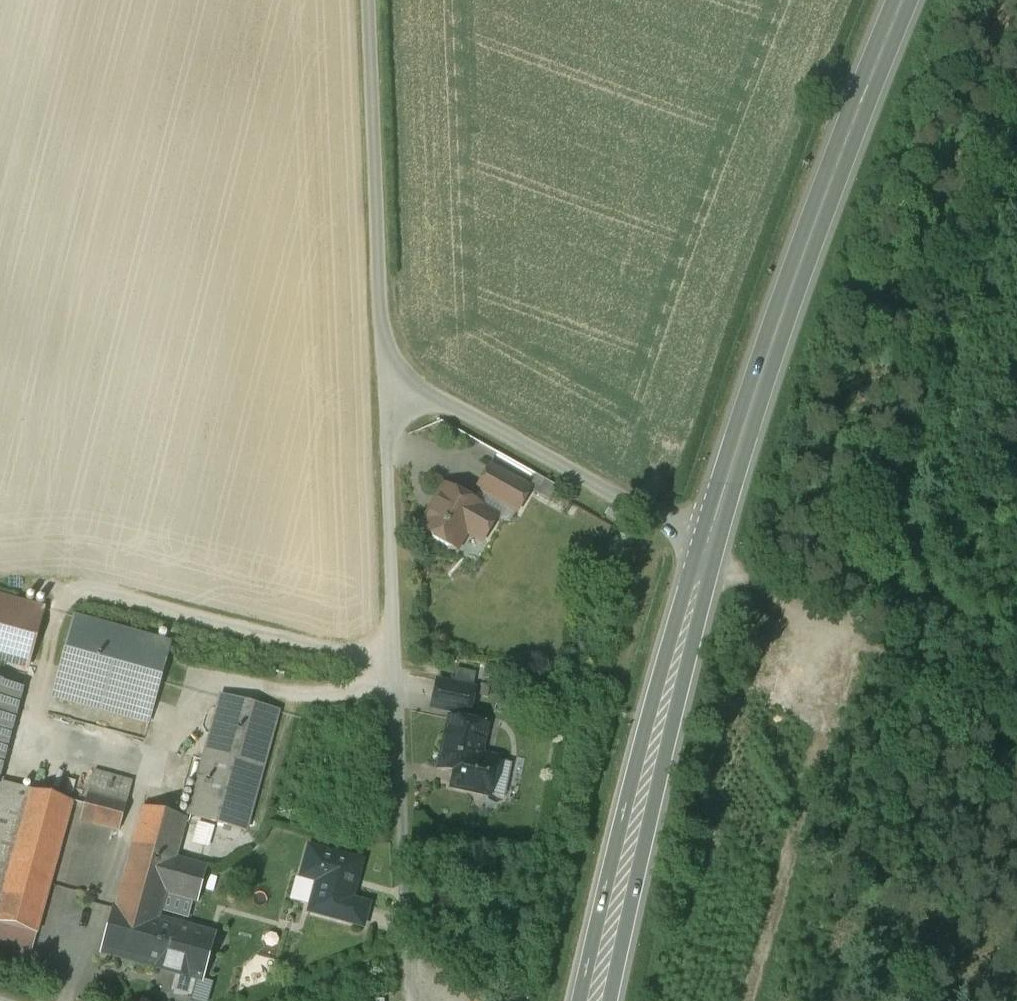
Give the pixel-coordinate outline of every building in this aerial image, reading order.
[(490,468),(478,490),(518,512),(530,490),(490,468)] [(531,490),(550,499),(556,485),(537,477),(531,490)] [(480,508),(445,488),(422,530),(432,535),(433,540),(450,549),(454,548),(456,549),(467,529),(475,533),(474,536),(483,541),(495,519),(479,509),(480,508)] [(0,597),(0,660),(28,668),(44,609),(0,597)] [(171,644),(74,618),(56,683),(153,709),(171,644)] [(438,681),(432,707),(457,713),(457,712),(468,715),(474,689),(438,681)] [(0,683),(0,773),(23,689),(0,683)] [(153,709),(56,683),(52,698),(149,724),(153,709)] [(279,711),(221,696),(188,815),(246,831),(279,711)] [(451,719),(440,768),(456,772),(452,787),(490,795),(497,760),(482,757),(482,754),(480,754),(486,727),(451,719)] [(132,782),(94,772),(81,820),(119,830),(132,782)] [(3,783),(1,788),(0,792),(0,925),(12,928),(37,934),(73,802),(3,783)] [(188,820),(143,807),(103,953),(147,965),(159,921),(166,894),(198,903),(207,868),(176,860),(188,820)] [(319,881),(310,912),(362,926),(368,905),(350,900),(361,862),(310,849),(302,877),(319,881)] [(159,921),(147,965),(177,973),(196,978),(198,979),(210,935),(159,921)] [(5,952),(12,928),(0,925),(0,951),(5,952)] [(30,959),(37,934),(12,928),(5,952),(30,959)] [(190,997),(196,978),(177,973),(172,991),(175,992),(174,995),(187,999),(187,996),(190,997)]
